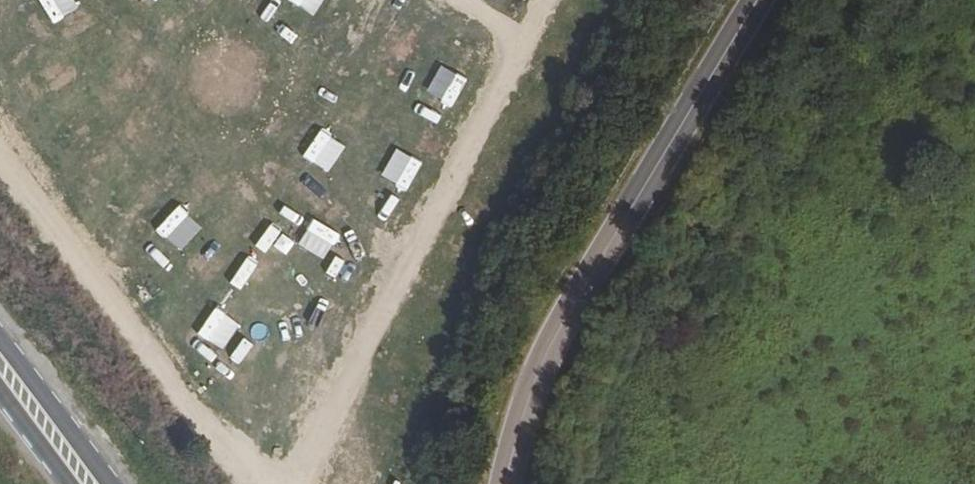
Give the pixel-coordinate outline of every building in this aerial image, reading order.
[(53,34),(69,8),(56,0),(37,0),(26,18),(53,34)] [(327,0),(298,0),(295,6),(319,17),(327,0)] [(592,10),(597,0),(570,0),(592,10)] [(114,79),(130,52),(104,35),(87,63),(114,79)] [(233,85),(230,97),(260,105),(263,93),(233,85)] [(340,148),(353,121),(324,107),(312,134),(340,148)] [(304,167),(294,196),(325,206),(334,178),(304,167)] [(169,252),(198,261),(207,231),(178,222),(169,252)] [(264,223),(248,248),(274,265),(290,240),(264,223)] [(223,298),(247,315),(263,294),(239,276),(223,298)] [(198,365),(225,349),(209,323),(183,339),(198,365)] [(233,380),(235,409),(268,406),(265,377),(233,380)]
